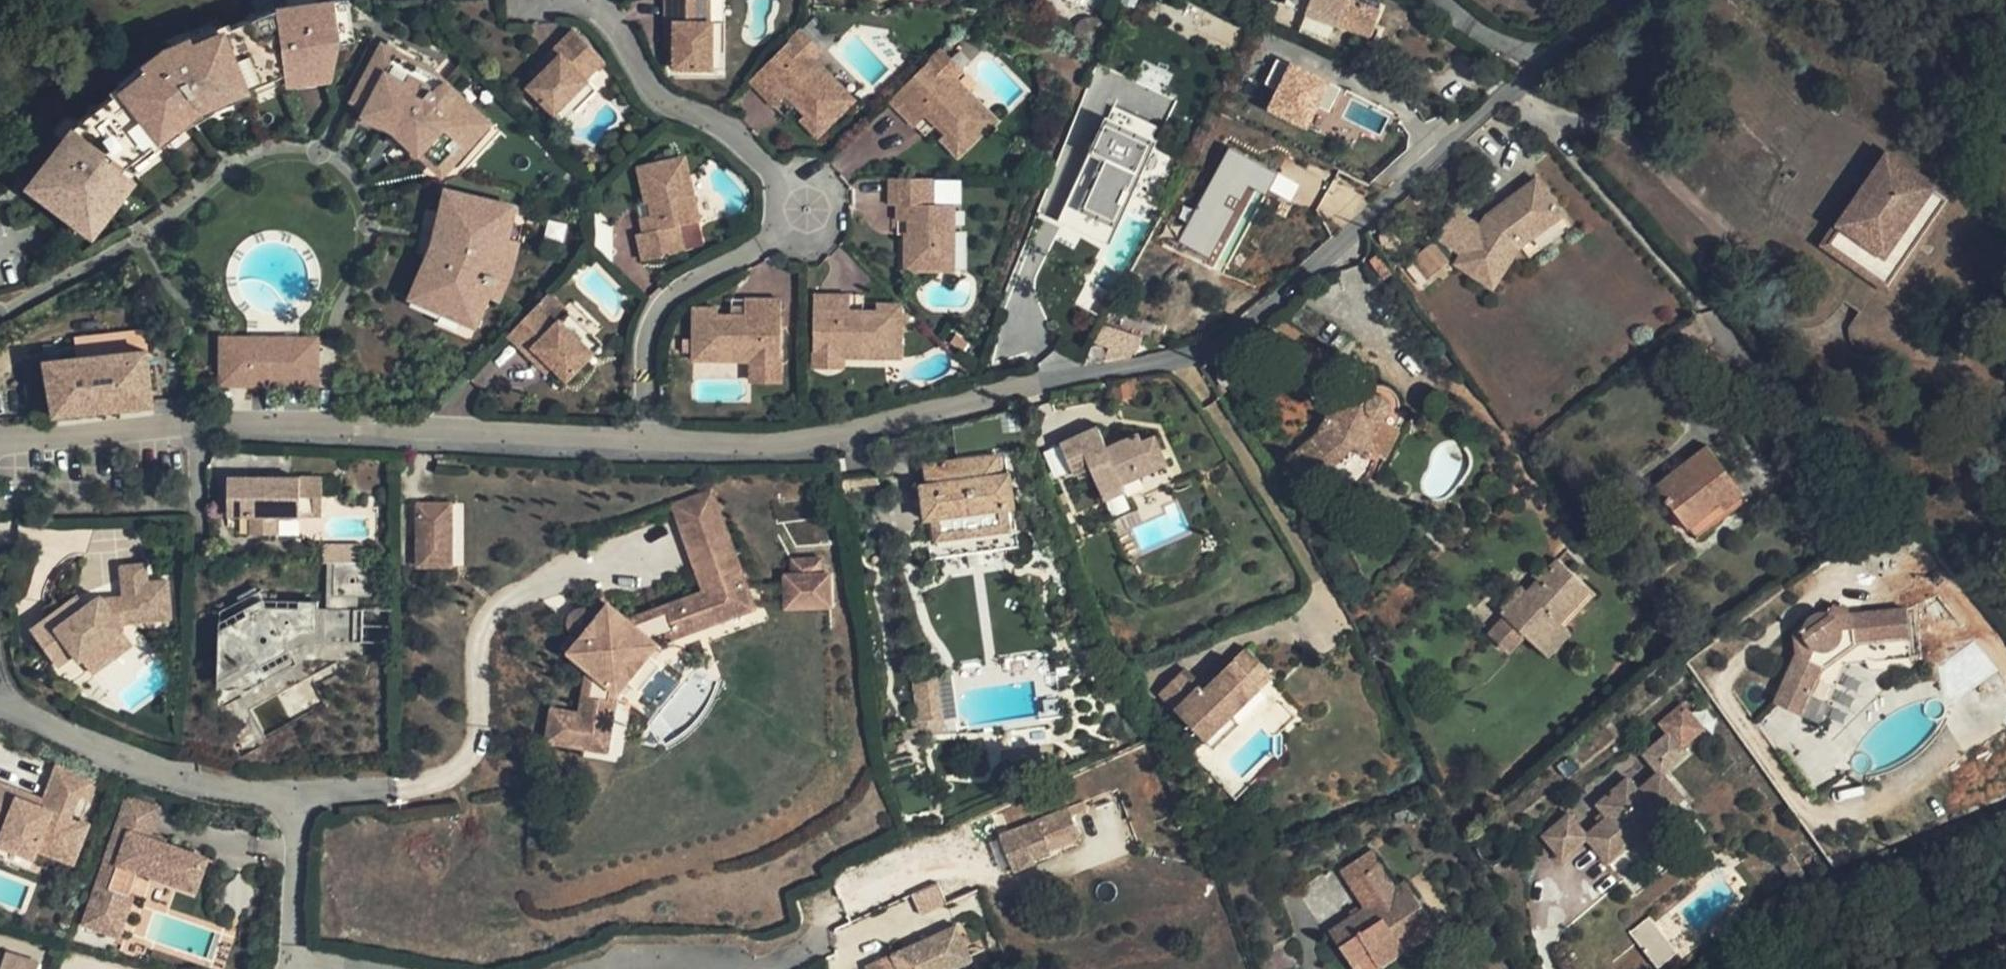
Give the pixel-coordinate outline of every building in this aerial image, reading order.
[(21,188),(50,210),(55,202),(79,221),(93,202),(97,205),(120,174),(117,171),(120,167),(140,152),(134,145),(147,135),(152,142),(171,127),(166,120),(189,102),(226,86),(229,94),(250,85),(246,78),(262,71),(265,79),(287,70),(287,74),(333,68),(326,18),(314,19),(311,0),(307,0),(278,4),(186,43),(183,38),(170,43),(173,49),(149,63),(145,58),(134,66),(138,71),(67,127),(21,188)] [(287,74),(288,82),(335,76),(343,39),(359,36),(354,0),(311,0),(314,19),(326,18),(333,68),(287,74)] [(727,20),(712,20),(712,0),(668,0),(667,20),(676,20),(675,46),(675,67),(713,68),(713,50),(726,51),(727,20)] [(1380,8),(1359,0),(1287,0),(1286,3),(1306,10),(1306,12),(1335,24),(1336,22),(1369,34),(1380,8)] [(675,46),(676,20),(667,20),(667,46),(675,46)] [(595,89),(585,79),(604,60),(573,29),(555,47),(560,53),(541,72),(527,86),(553,112),(565,100),(574,110),(595,89)] [(823,50),(813,40),(803,29),(792,40),(803,51),(806,47),(816,57),(823,50)] [(463,146),(485,121),(487,119),(434,71),(424,66),(425,65),(378,40),(353,90),(367,98),(363,105),(385,116),(390,121),(387,124),(416,151),(419,147),(437,163),(457,140),(463,146)] [(816,57),(806,47),(803,51),(792,40),(751,80),(776,106),(786,95),(797,106),(805,114),(800,119),(817,137),(856,99),(816,57)] [(156,49),(145,58),(149,63),(173,49),(170,43),(156,49)] [(541,72),(560,53),(555,47),(535,66),(541,72)] [(725,68),(726,51),(713,50),(713,68),(725,68)] [(962,73),(942,50),(931,61),(942,72),(945,69),(955,79),(962,73)] [(1308,134),(1335,88),(1280,56),(1264,84),(1276,90),(1265,109),(1308,134)] [(942,72),(931,61),(890,101),(915,126),(928,116),(946,136),(941,140),(957,158),(995,121),(955,79),(945,69),(942,72)] [(171,127),(152,142),(156,147),(196,115),(252,91),(250,85),(229,94),(226,86),(189,102),(166,120),(171,127)] [(786,116),(797,106),(786,95),(776,106),(786,116)] [(562,122),(574,110),(565,100),(553,112),(562,122)] [(1258,185),(1289,200),(1298,182),(1224,148),(1179,244),(1222,264),(1258,185)] [(1084,173),(1077,187),(1061,220),(1084,231),(1090,221),(1109,230),(1136,174),(1093,153),(1084,173)] [(1882,284),(1943,199),(1884,157),(1824,242),(1882,284)] [(684,200),(692,198),(685,159),(676,161),(684,200)] [(638,247),(680,248),(677,229),(697,224),(692,198),(684,200),(676,161),(637,170),(643,205),(648,204),(651,217),(639,219),(643,236),(637,237),(638,247)] [(1069,183),(1077,187),(1084,173),(1075,169),(1069,183)] [(55,202),(50,210),(85,236),(128,180),(120,174),(97,205),(93,202),(79,221),(55,202)] [(1451,239),(1477,254),(1470,264),(1510,287),(1534,244),(1576,209),(1548,176),(1499,215),(1493,225),(1468,210),(1451,239)] [(945,269),(946,231),(953,231),(953,204),(933,203),(933,178),(890,177),(890,204),(898,204),(898,219),(909,220),(909,233),(905,233),(904,269),(945,269)] [(430,245),(409,296),(463,319),(476,289),(487,293),(495,273),(498,274),(503,251),(495,249),(506,201),(443,187),(430,245)] [(637,207),(639,219),(651,217),(648,204),(643,205),(637,207)] [(1534,244),(1543,255),(1586,220),(1576,209),(1534,244)] [(956,233),(957,269),(966,269),(965,233),(956,233)] [(1449,244),(1431,258),(1448,278),(1465,264),(1449,244)] [(682,254),(680,248),(638,247),(641,262),(682,254)] [(813,294),(811,352),(827,352),(827,356),(842,356),(899,357),(901,306),(876,305),(876,312),(849,312),(849,295),(813,294)] [(691,364),(748,364),(763,365),(762,360),(778,360),(778,302),(742,302),(742,318),(715,318),(715,311),(692,311),(691,364)] [(536,305),(507,336),(527,356),(532,350),(552,369),(566,381),(592,355),(580,344),(589,335),(566,313),(555,324),(536,305)] [(1141,338),(1102,325),(1094,340),(1110,346),(1106,359),(1126,357),(1128,351),(1136,353),(1141,338)] [(600,346),(589,335),(580,344),(592,355),(600,346)] [(218,337),(219,348),(258,349),(258,354),(316,354),(316,337),(218,337)] [(219,348),(219,378),(316,379),(316,354),(258,354),(258,349),(219,348)] [(154,406),(145,350),(47,361),(56,416),(154,406)] [(532,350),(527,356),(545,374),(552,369),(532,350)] [(827,352),(811,352),(811,366),(841,366),(842,356),(827,356),(827,352)] [(763,365),(748,364),(748,384),(777,384),(778,360),(762,360),(763,365)] [(1341,386),(1335,398),(1346,403),(1352,392),(1341,386)] [(1346,403),(1335,398),(1317,431),(1287,458),(1312,484),(1345,453),(1348,446),(1383,462),(1409,409),(1392,401),(1386,394),(1380,392),(1372,394),(1362,389),(1359,395),(1352,392),(1346,403)] [(1163,464),(1151,435),(1141,439),(1138,433),(1126,438),(1123,431),(1103,440),(1097,427),(1060,442),(1074,474),(1090,467),(1103,498),(1124,489),(1121,482),(1163,464)] [(1658,485),(1692,527),(1720,504),(1726,510),(1745,495),(1708,448),(1658,485)] [(999,455),(939,463),(941,471),(936,477),(927,478),(928,486),(920,487),(922,503),(931,503),(933,519),(935,542),(1009,533),(1006,509),(1002,476),(999,455)] [(941,471),(939,463),(926,465),(927,478),(936,477),(941,471)] [(1010,475),(1002,476),(1006,509),(1015,508),(1010,475)] [(299,516),(299,495),(320,495),(321,478),(289,477),(290,483),(279,483),(279,477),(229,477),(229,516),(252,516),(252,535),(275,535),(275,516),(299,516)] [(545,746),(606,754),(614,695),(624,683),(644,657),(654,645),(675,637),(673,630),(709,616),(703,601),(743,586),(706,490),(666,505),(700,592),(624,621),(604,606),(565,656),(584,671),(578,717),(550,714),(545,746)] [(320,516),(320,495),(299,495),(299,516),(320,516)] [(1720,504),(1692,527),(1703,541),(1751,503),(1745,495),(1726,510),(1720,504)] [(931,503),(922,503),(924,520),(933,519),(931,503)] [(419,504),(419,567),(452,567),(453,505),(419,504)] [(320,543),(320,563),(328,563),(334,563),(379,564),(379,543),(320,543)] [(787,558),(788,573),(818,571),(817,556),(787,558)] [(55,604),(23,628),(50,662),(68,649),(72,655),(115,622),(112,619),(160,613),(156,576),(135,578),(133,559),(108,561),(112,594),(92,597),(90,594),(75,606),(63,615),(55,604)] [(1558,559),(1527,591),(1522,597),(1516,592),(1499,610),(1504,617),(1490,632),(1509,650),(1524,635),(1536,646),(1560,620),(1571,608),(1578,615),(1596,595),(1558,559)] [(327,609),(357,608),(357,596),(334,596),(334,563),(328,563),(327,609)] [(394,596),(394,564),(379,564),(334,563),(334,596),(357,596),(394,596)] [(828,603),(826,570),(818,571),(788,573),(781,573),(783,606),(828,603)] [(751,607),(743,586),(703,601),(709,616),(673,630),(675,637),(751,607)] [(1522,597),(1527,591),(1522,586),(1516,592),(1522,597)] [(246,612),(264,601),(260,593),(241,603),(246,612)] [(66,595),(55,604),(63,615),(75,606),(66,595)] [(221,633),(221,658),(231,674),(257,659),(263,669),(290,652),(308,642),(363,641),(363,625),(363,608),(357,608),(327,609),(269,609),(264,601),(246,612),(249,618),(221,633)] [(559,651),(565,656),(604,606),(598,601),(587,615),(584,615),(579,616),(574,619),(572,620),(570,625),(569,630),(570,636),(559,651)] [(1775,703),(1801,716),(1821,670),(1859,641),(1910,636),(1908,607),(1857,613),(1836,605),(1831,611),(1817,608),(1803,617),(1800,623),(1800,632),(1793,634),(1795,658),(1775,703)] [(1566,627),(1578,615),(1571,608),(1560,620),(1566,627)] [(68,649),(50,662),(61,676),(78,663),(84,670),(122,640),(115,630),(123,624),(161,619),(160,613),(112,619),(115,622),(72,655),(68,649)] [(1560,620),(1536,646),(1547,656),(1570,631),(1566,627),(1560,620)] [(1821,670),(1801,716),(1820,725),(1845,665),(1912,657),(1910,636),(1859,641),(1821,670)] [(1247,651),(1216,679),(1203,692),(1198,687),(1183,670),(1158,694),(1203,742),(1230,716),(1271,677),(1247,651)] [(298,665),(290,652),(263,669),(257,659),(231,674),(221,658),(221,691),(255,691),(298,665)] [(658,667),(644,657),(624,683),(637,694),(658,667)] [(1203,692),(1216,679),(1211,675),(1198,687),(1203,692)] [(910,683),(919,729),(947,723),(938,677),(910,683)] [(1643,755),(1655,770),(1681,748),(1702,730),(1682,706),(1660,724),(1668,734),(1643,755)] [(1260,729),(1270,742),(1294,720),(1282,707),(1260,729)] [(1238,725),(1230,716),(1203,742),(1211,750),(1238,725)] [(1655,770),(1658,773),(1659,772),(1661,774),(1686,754),(1681,748),(1655,770)] [(1224,763),(1211,750),(1197,764),(1233,800),(1276,760),(1268,753),(1268,752),(1239,779),(1224,763)] [(1584,778),(1567,757),(1556,767),(1572,787),(1584,778)] [(50,764),(44,782),(51,785),(42,808),(11,798),(14,791),(0,786),(0,846),(29,856),(31,848),(49,855),(52,847),(71,854),(82,821),(75,819),(63,815),(71,792),(83,796),(89,778),(50,764)] [(1659,772),(1658,773),(1637,792),(1626,779),(1596,805),(1606,818),(1585,835),(1587,838),(1607,862),(1629,844),(1636,852),(1666,826),(1660,818),(1682,799),(1661,774),(1659,772)] [(51,785),(44,782),(38,799),(14,791),(11,798),(42,808),(51,785)] [(122,790),(84,923),(144,940),(153,907),(170,912),(176,891),(209,900),(224,844),(163,827),(170,803),(122,790)] [(83,796),(71,792),(63,815),(75,819),(83,796)] [(1143,853),(1124,806),(1118,808),(1133,847),(1099,861),(1102,869),(1143,853)] [(1066,809),(1036,821),(1047,850),(1057,846),(1077,838),(1066,809)] [(1557,853),(1582,833),(1567,815),(1542,836),(1557,853)] [(1036,821),(998,836),(1009,865),(1011,871),(1033,862),(1030,856),(1047,850),(1036,821)] [(1587,838),(1585,835),(1582,833),(1557,853),(1561,858),(1587,838)] [(1077,838),(1057,846),(1067,873),(1088,865),(1077,838)] [(0,846),(0,860),(24,869),(29,856),(0,846)] [(71,854),(52,847),(49,855),(68,861),(71,854)] [(1340,871),(1349,885),(1359,878),(1374,902),(1364,908),(1328,932),(1350,967),(1368,955),(1377,967),(1403,950),(1403,949),(1398,941),(1429,922),(1404,883),(1393,890),(1370,852),(1340,871)] [(1359,878),(1349,885),(1364,908),(1374,902),(1359,878)] [(1652,967),(1672,957),(1655,921),(1635,931),(1652,967)] [(1434,928),(1429,922),(1398,941),(1403,949),(1434,928)] [(862,966),(863,968),(948,968),(969,959),(954,925),(862,966)] [(35,963),(1,953),(0,957),(0,968),(33,968),(35,963)] [(1350,967),(1352,968),(1374,968),(1377,967),(1368,955),(1350,967)]
